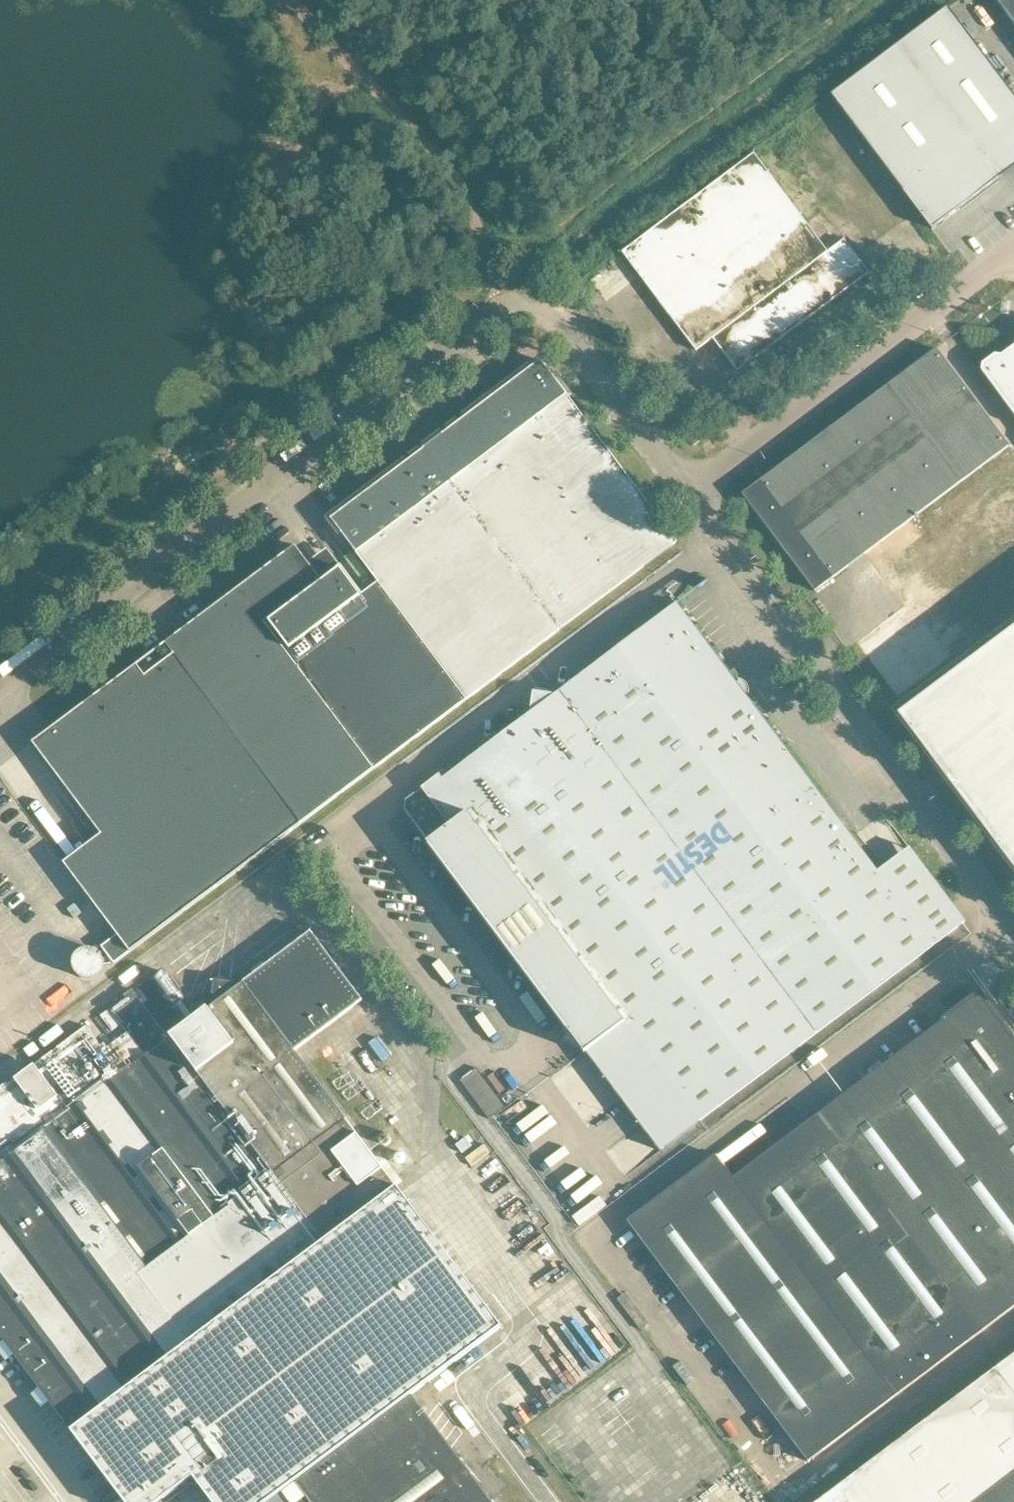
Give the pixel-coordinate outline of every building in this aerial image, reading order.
[(1013,23),(1013,0),(996,0),(1013,23)] [(932,229),(999,178),(985,160),(1013,138),(1013,96),(947,7),(831,95),(932,229)] [(797,121),(727,173),(847,333),(917,281),(797,121)] [(679,210),(609,262),(729,422),(798,370),(679,210)] [(1001,355),(994,354),(982,364),(981,370),(1013,415),(1013,346),(1001,355)] [(1009,446),(936,348),(741,494),(743,496),(813,589),(814,591),(865,554),(884,539),(903,525),(921,511),(940,497),(959,483),(978,469),(997,455),(1009,446)] [(676,542),(541,360),(424,448),(425,448),(331,519),(378,582),(362,594),(340,565),(320,580),(295,545),(165,643),(300,823),(676,542)] [(703,426),(695,431),(701,440),(709,434),(703,426)] [(693,445),(701,440),(695,431),(687,437),(693,445)] [(997,455),(1013,478),(1013,442),(1009,446),(997,455)] [(978,469),(997,495),(1013,482),(1013,478),(997,455),(978,469)] [(978,469),(959,483),(979,509),(997,495),(978,469)] [(959,483),(940,497),(960,523),(979,509),(959,483)] [(940,497),(921,511),(941,537),(960,523),(940,497)] [(921,511),(903,525),(922,552),(941,537),(921,511)] [(903,525),(884,539),(904,566),(922,552),(903,525)] [(884,539),(865,554),(885,580),(904,566),(884,539)] [(990,579),(1013,611),(1013,568),(1011,564),(990,579)] [(970,595),(996,630),(1013,616),(1013,611),(990,579),(970,595)] [(970,595),(949,610),(975,645),(996,630),(970,595)] [(965,921),(952,904),(945,896),(913,920),(676,602),(623,643),(555,694),(554,694),(550,694),(550,693),(549,692),(549,691),(549,690),(548,689),(547,689),(545,688),(543,688),(542,688),(541,689),(541,690),(540,690),(540,691),(539,692),(534,691),(533,691),(531,713),(442,779),(440,776),(440,775),(439,774),(405,800),(404,809),(428,841),(427,843),(658,1151),(965,921)] [(949,610),(928,626),(954,661),(975,645),(949,610)] [(928,626),(908,642),(933,676),(954,661),(928,626)] [(897,715),(1013,872),(1013,627),(897,714),(897,715)] [(908,642),(887,657),(913,692),(933,676),(908,642)] [(144,676),(172,655),(163,644),(136,665),(144,676)] [(299,824),(172,655),(144,676),(136,665),(32,742),(101,834),(63,862),(117,934),(129,951),(299,824)] [(887,657),(866,673),(892,707),(913,692),(887,657)] [(51,1403),(70,1430),(71,1429),(106,1403),(191,1339),(203,1330),(395,1187),(294,1051),(362,1000),(311,931),(168,1037),(133,990),(8,1083),(7,1081),(0,1086),(0,1123),(2,1126),(0,1127),(0,1335),(51,1403)] [(129,951),(117,934),(101,946),(114,963),(129,951)] [(79,951),(78,952),(76,954),(75,955),(75,956),(74,958),(73,960),(73,962),(73,965),(73,966),(74,968),(75,971),(75,972),(77,974),(78,975),(80,977),(81,977),(84,978),(85,979),(88,979),(90,979),(93,978),(94,978),(96,977),(98,976),(100,974),(101,973),(102,970),(103,968),(103,967),(103,965),(104,963),(103,961),(103,960),(103,959),(102,957),(101,955),(100,953),(98,951),(95,950),(93,949),(90,948),(88,948),(85,948),(83,949),(82,949),(79,951)] [(983,1330),(1013,1306),(1013,1036),(1012,1037),(978,992),(976,993),(976,994),(949,1014),(949,1015),(732,1178),(714,1154),(626,1220),(807,1461),(983,1330)] [(476,1067),(460,1079),(489,1118),(505,1106),(476,1067)] [(70,1430),(121,1497),(113,1501),(158,1501),(192,1477),(211,1501),(267,1501),(412,1393),(500,1327),(395,1187),(203,1330),(191,1339),(106,1403),(71,1429),(70,1430)] [(599,1196),(572,1217),(579,1226),(606,1205),(599,1196)] [(816,1501),(1013,1501),(1013,1354),(816,1501)] [(412,1393),(267,1501),(493,1501),(412,1393)]
